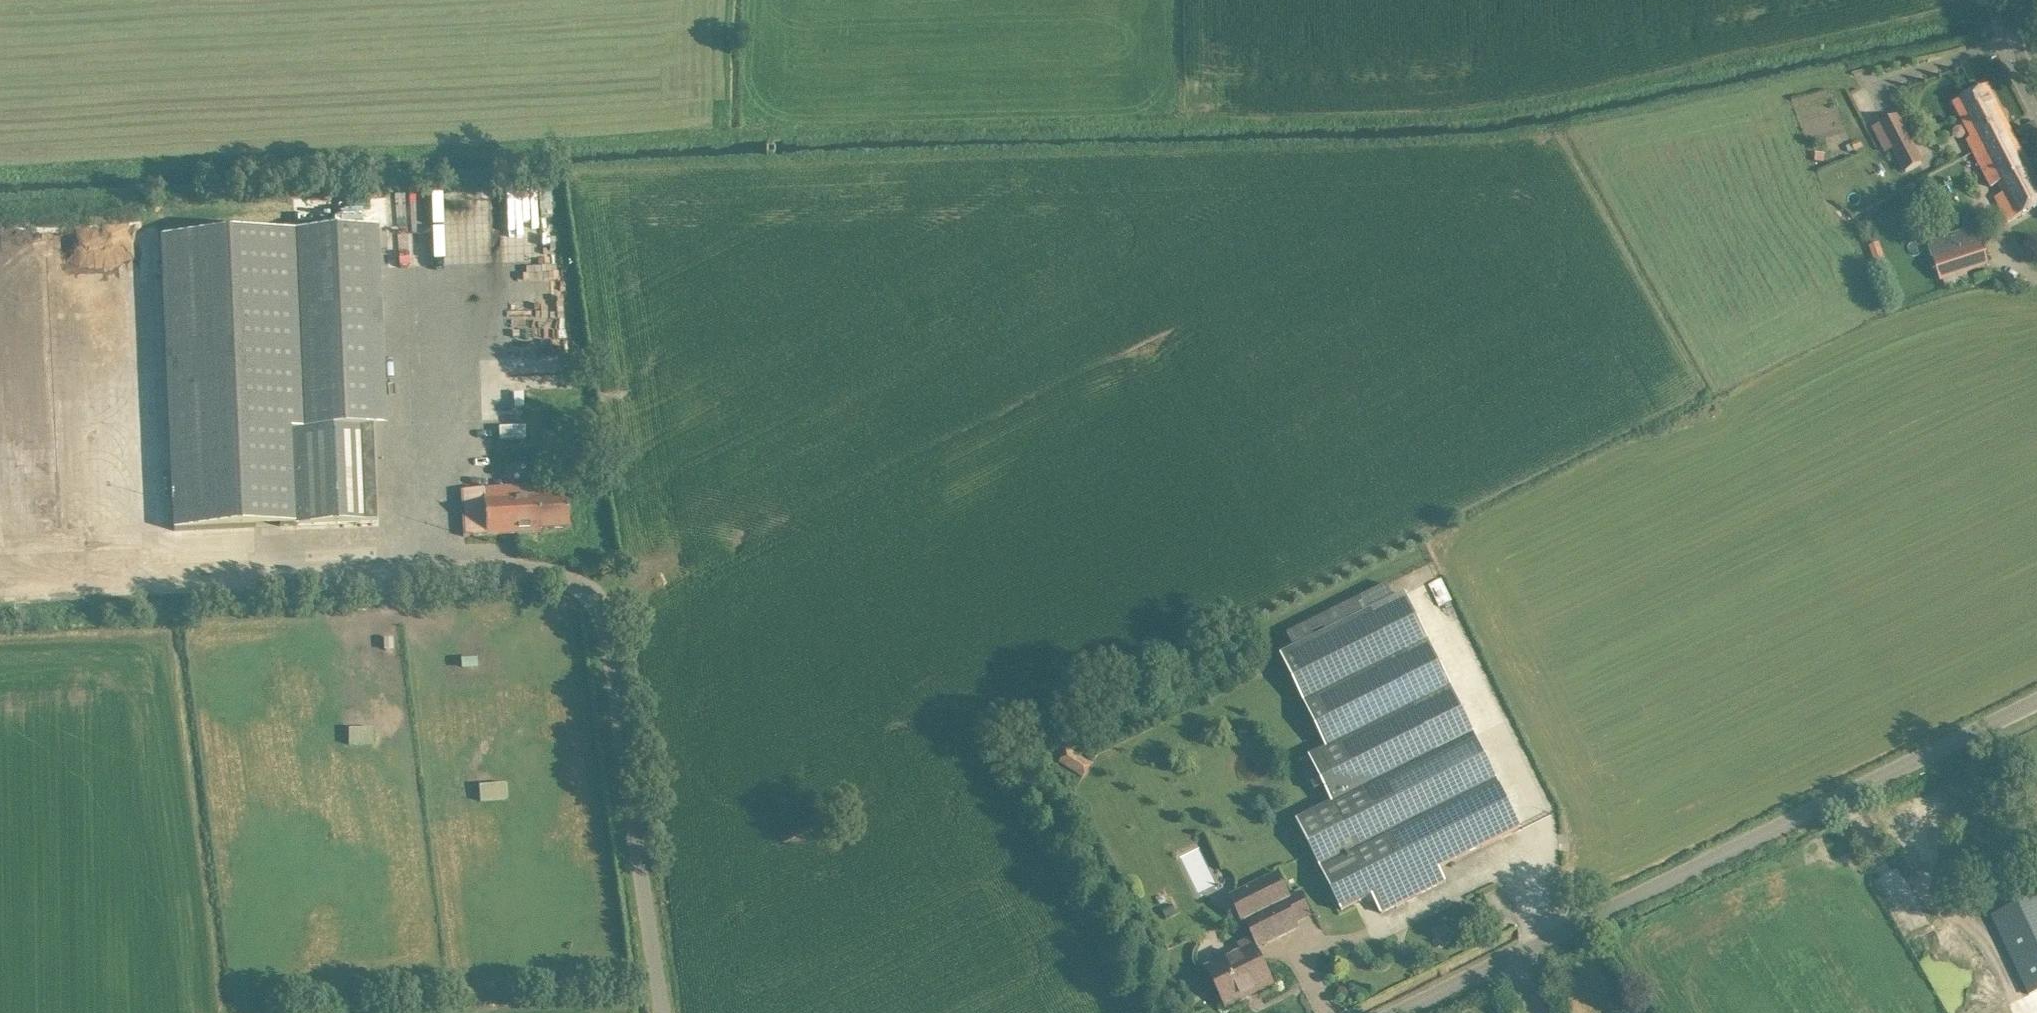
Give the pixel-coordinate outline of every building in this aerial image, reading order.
[(1970,94),(1954,102),(1972,137),(1967,140),(1974,152),(2012,132),(1987,85),(1970,94)] [(1898,115),(1873,128),(1886,151),(1893,148),(1905,172),(1923,162),(1898,115)] [(1974,152),(1991,186),(1997,184),(2002,194),(2015,218),(2030,210),(2036,206),(2036,180),(2012,132),(1974,152)] [(161,236),(174,530),(377,522),(372,426),(387,425),(379,227),(161,236)] [(1982,241),(1934,258),(1941,281),(1943,281),(1966,272),(1989,263),(1982,241)] [(1885,257),(1879,242),(1869,246),(1874,261),(1885,257)] [(524,395),(515,395),(515,409),(524,408),(524,395)] [(497,457),(518,456),(517,428),(498,429),(498,436),(496,436),(497,457)] [(530,481),(530,486),(463,490),(466,536),(540,531),(540,529),(569,527),(567,496),(546,497),(545,480),(530,481)] [(1332,801),(1297,819),(1321,870),(1322,870),(1342,911),(1372,896),(1381,913),(1446,881),(1440,867),(1521,827),(1406,592),(1395,597),(1386,583),(1338,607),(1287,632),(1294,647),(1280,653),(1326,746),(1308,755),(1309,756),(1301,761),(1315,790),(1324,785),(1332,801)] [(1070,744),(1059,761),(1084,777),(1095,760),(1070,744)] [(1279,871),(1240,890),(1255,919),(1257,924),(1266,942),(1299,926),(1290,908),(1288,903),(1293,900),(1279,871)] [(1991,916),(2029,995),(2036,991),(2036,894),(1991,916)] [(1968,972),(1960,977),(1973,998),(1995,985),(1957,916),(1941,925),(1942,928),(1941,929),(1944,933),(1945,932),(1946,935),(1945,935),(1947,939),(1949,938),(1951,942),(1949,943),(1952,946),(1953,946),(1954,948),(1950,950),(1957,962),(1961,960),(1968,972)] [(1253,942),(1207,965),(1227,1006),(1273,983),(1253,942)]
